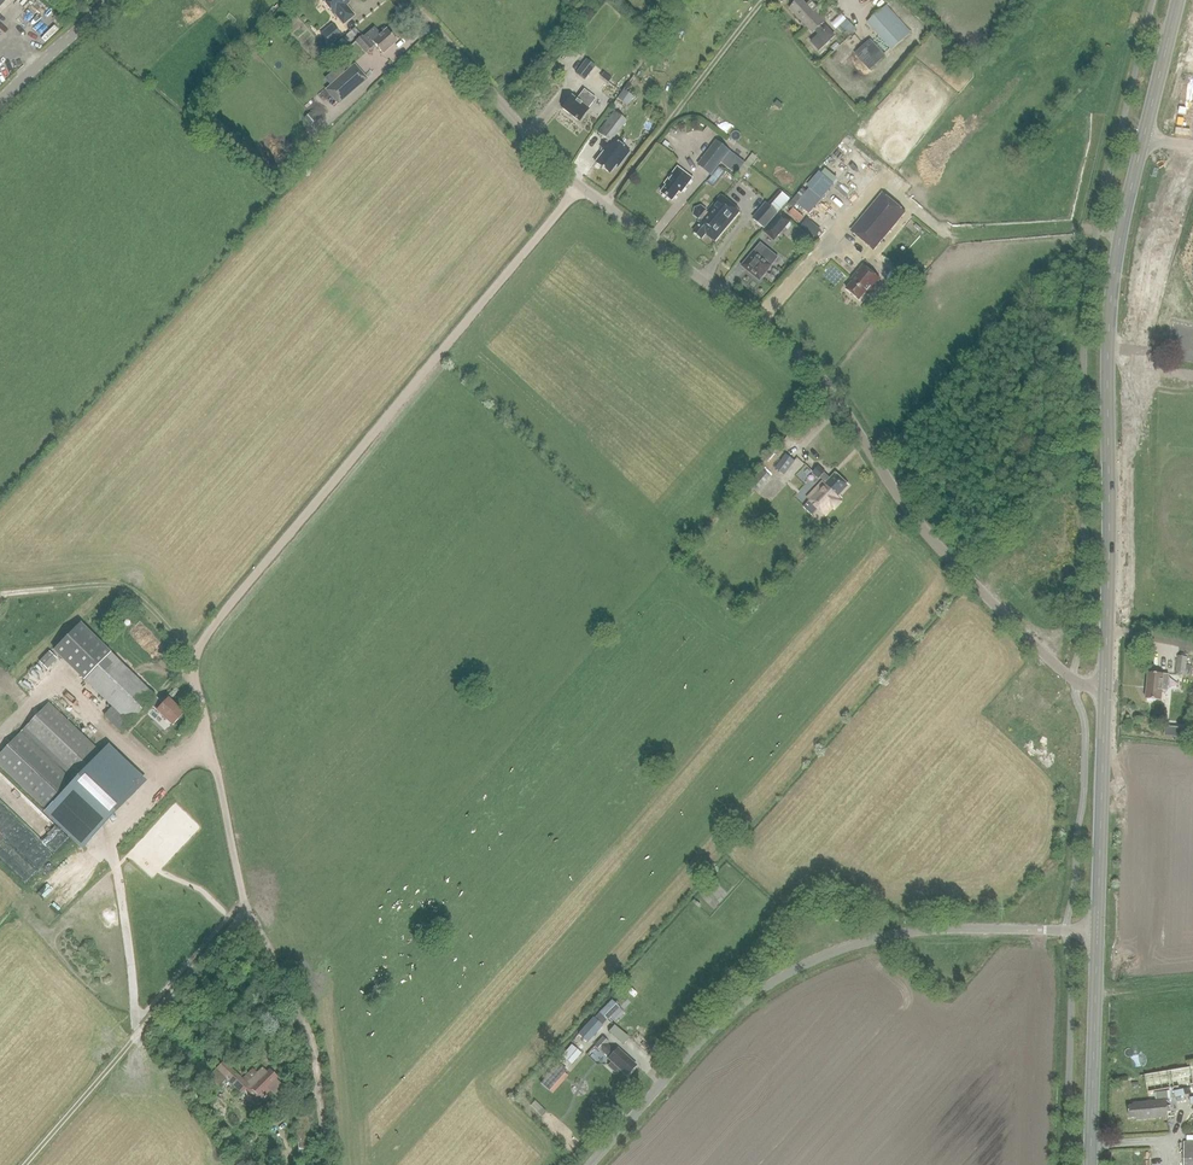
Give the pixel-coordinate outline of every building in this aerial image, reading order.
[(347,0),(322,0),(334,14),(335,14),(343,24),(355,15),(344,2),(347,0)] [(789,8),(812,32),(814,30),(818,34),(810,42),(818,51),(834,36),(826,28),(822,31),(818,26),(824,21),(814,11),(818,8),(811,0),(806,5),(801,0),(798,0),(789,8)] [(891,49),(909,33),(885,6),(867,22),(891,49)] [(851,19),(844,25),(852,34),(859,28),(851,19)] [(347,45),(363,34),(358,27),(342,38),(347,45)] [(380,34),(374,27),(363,37),(362,36),(355,42),(365,53),(375,44),(382,53),(396,41),(386,29),(380,34)] [(323,38),(330,45),(341,36),(335,28),(323,38)] [(885,56),(870,39),(854,54),(869,71),(885,56)] [(585,60),(575,73),(584,79),(594,66),(585,60)] [(338,104),(367,79),(354,64),(325,89),(338,104)] [(587,108),(595,98),(583,89),(575,99),(571,96),(561,108),(578,121),(588,109),(587,108)] [(622,90),(617,98),(627,105),(632,97),(622,90)] [(629,152),(612,139),(614,137),(614,136),(626,121),(614,111),(598,133),(609,142),(602,151),(601,150),(601,151),(602,152),(595,162),(602,168),(601,168),(602,170),(603,169),(610,174),(616,166),(617,167),(629,152)] [(311,125),(317,120),(310,113),(304,118),(311,125)] [(711,176),(730,151),(716,140),(697,165),(711,176)] [(664,184),(666,185),(660,193),(661,194),(661,193),(671,201),(670,201),(672,202),(679,193),(681,194),(693,179),(677,167),(664,184)] [(719,167),(716,172),(721,176),(725,171),(719,167)] [(792,203),(797,206),(810,190),(806,186),(792,203)] [(818,207),(824,194),(811,188),(805,200),(818,207)] [(693,232),(701,239),(705,234),(713,241),(739,212),(721,195),(706,212),(706,211),(706,210),(701,206),(694,208),(693,214),(698,219),(699,218),(700,219),(702,222),(693,232)] [(883,195),(852,232),(871,247),(902,210),(883,195)] [(752,218),(764,229),(778,213),(765,202),(752,218)] [(792,210),(789,213),(800,222),(804,218),(793,209),(792,210)] [(763,232),(774,240),(791,220),(780,212),(763,232)] [(818,236),(825,228),(811,217),(804,225),(818,236)] [(758,280),(778,257),(760,243),(741,265),(758,280)] [(862,265),(853,275),(855,277),(845,289),(858,299),(870,286),(872,287),(879,279),(862,265)] [(1179,309),(1176,324),(1186,326),(1189,311),(1179,309)] [(783,474),(793,461),(784,455),(774,468),(783,474)] [(824,473),(824,472),(818,465),(812,472),(819,478),(819,477),(823,480),(806,497),(825,515),(841,497),(839,495),(848,485),(835,473),(830,478),(824,473)] [(758,495),(772,479),(759,468),(745,483),(758,495)] [(80,623),(54,650),(82,678),(108,651),(80,623)] [(49,651),(39,661),(47,669),(57,659),(49,651)] [(183,713),(168,698),(162,704),(154,697),(155,696),(109,652),(83,679),(128,723),(148,703),(171,725),(183,713)] [(1192,660),(1192,659),(1177,657),(1175,674),(1191,677),(1192,660)] [(1167,691),(1169,675),(1164,674),(1148,672),(1146,699),(1161,701),(1162,691),(1167,691)] [(1168,695),(1167,705),(1185,706),(1186,697),(1168,695)] [(101,752),(48,703),(21,732),(73,782),(101,752)] [(73,782),(21,732),(0,754),(0,766),(46,810),(73,782)] [(46,810),(45,811),(82,845),(138,787),(101,752),(73,782),(46,810)] [(26,880),(38,871),(29,859),(17,868),(26,880)] [(606,1019),(618,1007),(611,1000),(599,1012),(606,1019)] [(593,1017),(586,1025),(577,1034),(587,1042),(602,1026),(593,1017)] [(601,1050),(609,1057),(607,1059),(610,1062),(608,1065),(608,1067),(613,1072),(615,1071),(618,1069),(619,1069),(620,1068),(627,1075),(635,1066),(628,1060),(629,1059),(617,1048),(614,1051),(606,1044),(608,1042),(602,1037),(594,1046),(600,1051),(601,1050)] [(561,1057),(571,1065),(581,1053),(571,1045),(561,1057)] [(241,1079),(223,1062),(208,1077),(218,1086),(225,1078),(241,1092),(245,1088),(253,1096),(252,1097),(257,1102),(269,1090),(278,1099),(287,1091),(275,1079),(276,1078),(269,1070),(266,1073),(262,1068),(257,1073),(252,1068),(241,1079)] [(566,1070),(558,1063),(541,1083),(548,1090),(566,1070)] [(1144,1074),(1147,1092),(1192,1084),(1192,1082),(1190,1065),(1144,1074)] [(1137,1120),(1162,1117),(1163,1122),(1168,1122),(1168,1117),(1166,1100),(1132,1103),(1132,1106),(1128,1106),(1129,1118),(1137,1117),(1137,1120)] [(542,1108),(538,1112),(542,1117),(546,1112),(542,1108)] [(547,1120),(568,1139),(576,1131),(554,1112),(547,1120)] [(1183,1141),(1183,1164),(1192,1164),(1192,1141),(1183,1141)]
